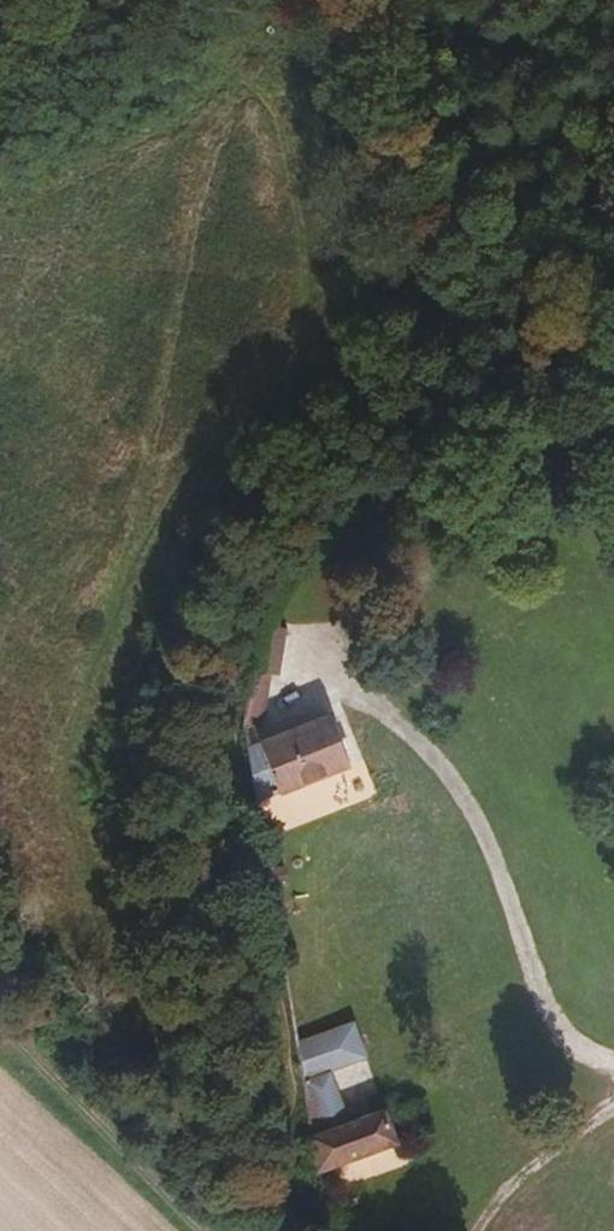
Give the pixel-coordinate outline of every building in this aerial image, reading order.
[(258,799),(346,763),(326,714),(245,746),(253,801),(258,799)] [(387,1107),(349,1118),(338,1074),(303,1085),(316,1170),(398,1140),(387,1107)]
